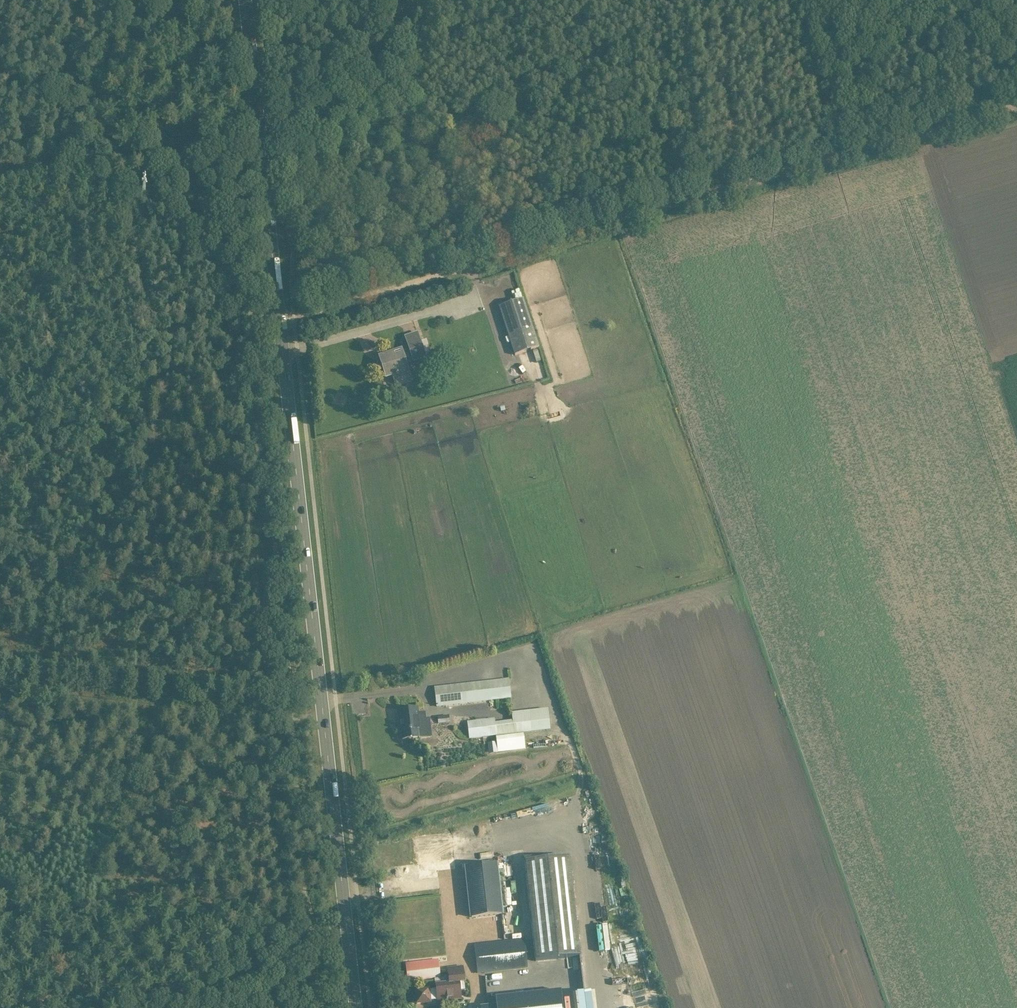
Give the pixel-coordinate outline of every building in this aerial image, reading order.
[(538,348),(523,299),(498,307),(514,356),(538,348)] [(379,358),(386,379),(393,376),(396,387),(412,382),(405,363),(413,361),(413,362),(425,358),(417,333),(405,337),(410,350),(402,353),(401,350),(379,358)] [(435,689),(437,706),(511,698),(509,680),(435,689)] [(418,715),(417,709),(398,711),(402,740),(431,736),(429,720),(426,720),(426,714),(418,715)] [(513,722),(495,724),(494,719),(468,723),(470,739),(533,731),(531,712),(512,715),(513,722)] [(438,717),(438,725),(449,723),(449,716),(438,717)] [(524,735),(496,738),(498,753),(526,750),(524,735)] [(476,861),(480,900),(510,897),(505,852),(476,861)] [(581,957),(569,856),(525,861),(534,962),(581,957)] [(614,935),(619,948),(637,941),(632,928),(614,935)] [(475,945),(478,974),(528,968),(524,940),(475,945)] [(406,964),(406,970),(408,982),(441,978),(439,966),(439,962),(439,960),(406,964)] [(617,970),(620,983),(633,979),(629,966),(617,970)] [(438,1000),(438,1001),(461,999),(460,991),(465,990),(464,983),(465,983),(463,967),(449,968),(449,973),(443,974),(444,978),(436,979),(437,990),(425,991),(426,1001),(438,1000)] [(578,1007),(595,1007),(594,990),(577,991),(578,1007)] [(482,1007),(559,1007),(558,993),(496,1000),(496,1007),(482,1007)]
